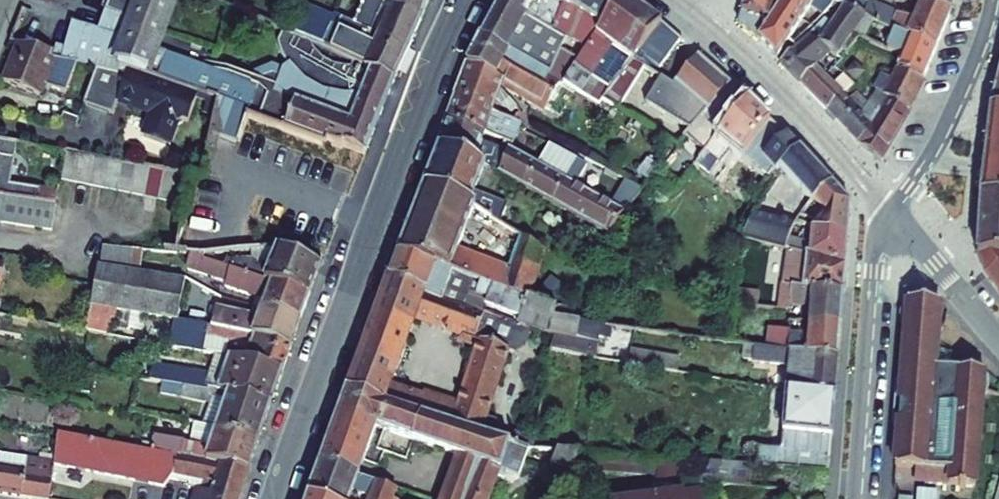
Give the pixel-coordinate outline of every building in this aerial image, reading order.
[(98,30),(72,23),(65,49),(55,47),(54,53),(55,53),(54,59),(77,64),(96,69),(118,74),(121,66),(198,94),(217,100),(250,112),(249,117),(327,146),(328,142),(365,155),(383,109),(376,106),(372,94),(376,93),(380,91),(384,90),(387,88),(390,86),(393,84),(395,80),(371,71),(372,70),(366,67),(360,64),(352,61),(352,67),(335,65),(323,58),(311,42),(290,33),(284,31),(278,41),(280,51),(288,67),(283,70),(273,66),(255,74),(253,79),(230,71),(228,76),(155,49),(172,0),(109,0),(98,30)] [(334,18),(302,5),(290,33),(311,42),(352,61),(360,64),(387,4),(423,18),(430,0),(364,0),(354,23),(335,15),(334,18)] [(481,38),(508,53),(549,77),(561,51),(566,40),(552,32),(521,16),(530,0),(501,0),(481,38)] [(521,16),(552,32),(562,8),(561,7),(565,0),(530,0),(521,16)] [(561,7),(562,8),(552,32),(566,40),(567,38),(588,48),(620,0),(565,0),(561,7)] [(575,91),(600,105),(602,100),(633,62),(661,24),(628,0),(620,0),(588,48),(579,61),(564,84),(575,91)] [(739,24),(758,39),(783,0),(746,0),(739,24)] [(822,15),(831,6),(834,1),(831,0),(783,0),(758,39),(777,58),(811,7),(822,15)] [(868,2),(862,0),(860,0),(854,11),(862,16),(868,2)] [(953,0),(910,0),(913,1),(920,4),(939,9),(952,12),(953,0)] [(913,20),(920,4),(913,1),(906,18),(913,20)] [(939,9),(920,4),(913,20),(868,2),(862,16),(864,17),(872,22),(876,24),(895,31),(906,36),(937,47),(952,12),(939,9)] [(395,80),(423,18),(387,4),(360,64),(366,67),(372,70),(371,71),(395,80)] [(829,50),(837,56),(840,52),(852,34),(864,17),(862,16),(854,11),(845,6),(832,26),(824,20),(808,36),(829,50)] [(863,39),(872,22),(864,17),(852,34),(858,37),(863,39)] [(602,100),(618,110),(645,68),(641,66),(645,61),(661,70),(682,41),(661,24),(633,62),(602,100)] [(906,36),(895,31),(887,50),(902,57),(896,69),(924,80),(937,47),(906,36)] [(858,37),(852,34),(840,52),(846,55),(858,37)] [(829,50),(808,36),(796,48),(780,62),(801,82),(816,68),(813,65),(829,50)] [(481,38),(468,63),(493,73),(496,75),(508,53),(481,38)] [(44,86),(65,94),(77,64),(54,59),(55,53),(54,53),(18,44),(4,82),(40,96),(44,86)] [(579,61),(561,51),(549,77),(561,84),(561,83),(564,84),(579,61)] [(509,86),(547,108),(561,84),(549,77),(508,53),(496,75),(495,76),(503,82),(509,86)] [(731,85),(699,57),(674,86),(661,77),(646,103),(692,131),(731,85)] [(493,73),(468,63),(468,64),(465,72),(500,89),(500,88),(503,82),(495,76),(496,75),(493,73)] [(183,121),(189,123),(197,98),(198,94),(121,66),(118,74),(96,69),(83,104),(114,115),(120,98),(128,101),(130,106),(152,114),(143,136),(170,147),(178,125),(183,121)] [(836,101),(843,96),(816,68),(801,82),(820,103),(827,110),(836,101)] [(910,111),(924,80),(896,69),(894,75),(891,80),(882,76),(875,90),(881,93),(889,98),(881,113),(872,107),(870,106),(862,118),(872,128),(862,147),(881,160),(910,111)] [(884,70),(882,76),(891,80),(894,75),(884,70)] [(509,98),(500,88),(500,89),(465,72),(456,96),(491,111),(498,99),(503,104),(509,98)] [(547,108),(561,116),(575,91),(564,84),(561,83),(561,84),(547,108)] [(376,106),(383,109),(393,84),(390,86),(387,88),(384,90),(380,91),(376,93),(372,94),(376,106)] [(731,85),(692,131),(711,146),(749,101),(731,85)] [(856,93),(848,102),(857,112),(859,114),(867,105),(856,93)] [(889,98),(881,93),(872,107),(881,113),(889,98)] [(203,112),(214,116),(217,100),(198,94),(197,98),(207,102),(203,112)] [(448,119),(487,134),(504,140),(512,143),(520,124),(514,121),(491,111),(456,96),(448,119)] [(842,126),(857,112),(848,102),(843,96),(836,101),(827,110),(829,113),(842,126)] [(509,98),(503,104),(512,114),(518,108),(515,104),(509,98)] [(210,132),(239,143),(249,117),(250,112),(217,100),(214,116),(210,132)] [(696,164),(710,175),(732,147),(769,178),(770,179),(775,170),(763,156),(785,136),(749,101),(711,146),(696,164)] [(991,106),(981,192),(998,194),(998,107),(991,106)] [(862,147),(872,128),(862,118),(859,114),(857,112),(842,126),(854,139),(862,147)] [(61,119),(76,125),(78,118),(63,113),(61,119)] [(517,114),(514,121),(520,124),(524,116),(517,114)] [(448,119),(438,146),(484,164),(491,145),(484,142),(487,134),(448,119)] [(814,201),(833,184),(787,134),(785,136),(763,156),(775,170),(776,171),(779,168),(812,203),(814,201)] [(10,185),(17,143),(0,140),(0,196),(4,196),(4,197),(8,197),(38,202),(40,190),(10,185)] [(491,145),(484,164),(484,165),(500,174),(510,149),(512,143),(504,140),(501,149),(491,145)] [(539,165),(510,149),(500,174),(554,204),(577,160),(549,145),(539,165)] [(474,207),(500,223),(506,208),(508,205),(474,192),(484,165),(484,164),(438,146),(425,185),(475,203),(474,207)] [(67,153),(62,179),(76,182),(81,156),(67,153)] [(95,159),(81,156),(76,182),(90,185),(95,159)] [(95,159),(90,185),(103,188),(109,161),(95,159)] [(583,221),(595,197),(575,186),(586,165),(577,160),(554,204),(583,221)] [(109,161),(103,188),(117,191),(122,164),(115,162),(109,161)] [(122,164),(117,191),(131,193),(136,166),(122,164)] [(136,166),(131,193),(145,196),(150,169),(136,166)] [(150,169),(145,196),(158,199),(164,172),(150,169)] [(766,183),(772,187),(780,175),(776,171),(775,170),(770,179),(769,178),(766,183)] [(178,175),(164,172),(158,199),(172,202),(178,175)] [(608,204),(595,197),(583,221),(608,234),(642,192),(627,181),(608,204)] [(820,223),(847,232),(850,202),(833,184),(814,201),(820,207),(827,215),(820,223)] [(425,185),(418,201),(470,219),(474,207),(475,203),(425,185)] [(58,192),(40,190),(38,202),(56,204),(57,195),(58,192)] [(981,192),(980,212),(998,214),(998,194),(981,192)] [(8,197),(4,210),(54,217),(56,204),(38,202),(8,197)] [(465,231),(470,219),(418,201),(414,213),(465,231)] [(809,220),(820,207),(814,201),(812,203),(800,216),(809,220)] [(500,223),(509,229),(516,212),(506,208),(500,223)] [(1,223),(52,229),(54,217),(4,210),(1,223)] [(980,212),(977,254),(998,254),(998,214),(980,212)] [(508,271),(458,250),(465,231),(414,213),(398,255),(473,280),(492,286),(529,299),(536,273),(511,264),(508,271)] [(796,223),(755,213),(742,239),(788,251),(791,239),(796,223)] [(847,238),(847,232),(820,223),(814,228),(847,238)] [(814,228),(812,245),(791,239),(788,251),(791,252),(810,256),(844,266),(847,238),(814,228)] [(543,249),(521,236),(513,258),(538,267),(543,249)] [(101,263),(140,270),(142,250),(103,247),(101,263)] [(322,266),(277,248),(270,265),(252,260),(227,260),(224,267),(310,296),(322,266)] [(270,265),(277,248),(260,249),(260,250),(251,251),(252,260),(270,265)] [(785,285),(781,285),(778,310),(791,311),(791,305),(792,286),(813,291),(842,294),(842,295),(844,295),(846,266),(844,266),(810,256),(791,252),(785,285)] [(231,289),(258,299),(265,301),(262,309),(301,322),(310,296),(224,267),(203,260),(203,255),(190,254),(187,269),(206,274),(232,284),(231,289)] [(998,294),(998,254),(977,254),(984,273),(998,294)] [(473,280),(398,255),(389,279),(426,292),(425,294),(463,308),(473,280)] [(511,264),(536,273),(538,267),(513,258),(511,264)] [(91,306),(115,310),(175,320),(179,320),(180,311),(178,311),(185,283),(98,267),(91,306)] [(378,309),(415,321),(416,318),(425,294),(426,292),(389,279),(378,309)] [(487,306),(485,306),(492,286),(473,280),(463,308),(484,315),(484,314),(487,306)] [(531,330),(553,337),(551,351),(596,359),(599,339),(602,326),(574,322),(553,319),(556,309),(529,299),(492,286),(485,306),(487,306),(520,318),(517,325),(531,330)] [(813,291),(792,286),(791,305),(812,306),(810,321),(810,323),(840,327),(842,295),(842,294),(813,291)] [(738,304),(758,306),(760,292),(740,289),(738,304)] [(477,349),(458,405),(452,425),(468,430),(498,439),(500,430),(496,421),(487,418),(509,351),(515,353),(526,346),(531,330),(517,325),(484,314),(484,315),(463,308),(425,294),(416,318),(459,334),(456,341),(477,349)] [(898,427),(895,467),(916,469),(925,469),(924,485),(975,488),(983,370),(951,368),(935,367),(936,350),(937,340),(931,339),(931,332),(937,326),(940,318),(939,310),(934,302),(925,296),(915,296),(905,301),(901,309),(901,321),(906,330),(901,382),(896,381),(893,423),(898,427)] [(258,299),(255,307),(262,309),(265,301),(258,299)] [(86,332),(107,335),(110,319),(114,320),(115,310),(91,306),(86,332)] [(252,335),(291,348),(301,322),(262,309),(259,316),(252,315),(216,307),(212,327),(252,336),(252,335)] [(262,309),(255,307),(252,315),(259,316),(262,309)] [(553,319),(574,322),(575,310),(557,307),(556,309),(553,319)] [(372,326),(409,338),(415,321),(378,309),(372,326)] [(189,321),(203,323),(205,314),(191,311),(189,321)] [(131,314),(129,330),(143,332),(145,316),(131,314)] [(175,320),(172,346),(216,355),(246,360),(283,372),(291,348),(252,335),(252,336),(212,327),(179,320),(175,320)] [(810,323),(809,335),(789,334),(787,351),(787,352),(838,359),(840,327),(810,323)] [(372,326),(348,390),(385,403),(391,385),(409,338),(372,326)] [(789,331),(769,328),(766,349),(787,351),(789,334),(789,331)] [(745,346),(743,359),(752,360),(753,347),(745,346)] [(766,349),(753,347),(752,360),(790,366),(788,390),(835,396),(838,359),(787,352),(787,351),(766,349)] [(951,368),(952,351),(936,350),(935,367),(951,368)] [(631,351),(629,365),(678,372),(680,359),(631,351)] [(229,394),(271,405),(283,372),(246,360),(216,355),(210,375),(154,365),(151,381),(163,383),(207,391),(207,389),(219,391),(229,393),(229,394)] [(163,383),(161,394),(206,402),(207,395),(212,397),(226,402),(217,429),(216,431),(258,445),(271,405),(229,394),(229,393),(219,391),(207,389),(207,391),(163,383)] [(418,415),(424,397),(391,385),(385,403),(418,415)] [(385,403),(348,390),(339,414),(377,427),(385,430),(412,439),(421,416),(418,415),(385,403)] [(783,449),(760,448),(758,467),(829,473),(835,396),(788,390),(783,449)] [(425,393),(424,397),(418,415),(421,416),(452,425),(458,405),(425,393)] [(212,397),(202,425),(217,429),(226,402),(212,397)] [(331,449),(364,461),(377,427),(339,414),(328,445),(331,449)] [(519,479),(529,449),(511,443),(498,439),(468,430),(452,425),(421,416),(412,439),(458,455),(445,490),(469,498),(490,498),(497,480),(504,482),(507,474),(519,479)] [(195,423),(190,444),(210,449),(216,431),(217,429),(202,425),(195,423)] [(181,457),(221,464),(250,469),(258,445),(216,431),(210,449),(190,444),(155,435),(151,451),(174,455),(181,457)] [(515,432),(511,443),(529,449),(532,450),(534,439),(515,432)] [(58,434),(56,456),(55,462),(54,466),(55,466),(150,484),(156,453),(58,434)] [(326,463),(359,475),(364,461),(331,449),(328,445),(321,465),(326,463)] [(557,452),(554,463),(573,469),(578,453),(557,452)] [(174,455),(173,456),(156,453),(150,484),(165,487),(171,479),(190,483),(189,488),(196,489),(193,498),(211,498),(221,464),(181,457),(174,455)] [(655,476),(656,459),(578,453),(573,469),(572,470),(655,476)] [(40,454),(39,460),(55,462),(56,456),(40,454)] [(0,457),(0,467),(26,471),(27,459),(0,455),(0,457)] [(25,498),(49,498),(55,466),(54,466),(55,462),(39,460),(27,459),(26,471),(0,467),(0,495),(25,498)] [(312,498),(350,498),(353,491),(359,475),(326,463),(321,465),(309,498),(312,498)] [(553,468),(571,474),(572,470),(573,469),(554,463),(553,468)] [(659,463),(657,480),(676,481),(677,464),(659,463)] [(250,469),(221,464),(211,498),(241,498),(250,469)] [(915,484),(924,485),(925,469),(916,469),(915,484)] [(353,491),(369,496),(375,481),(359,475),(353,491)] [(397,489),(375,481),(369,496),(368,498),(393,498),(397,489)] [(445,490),(442,498),(469,498),(445,490)]
